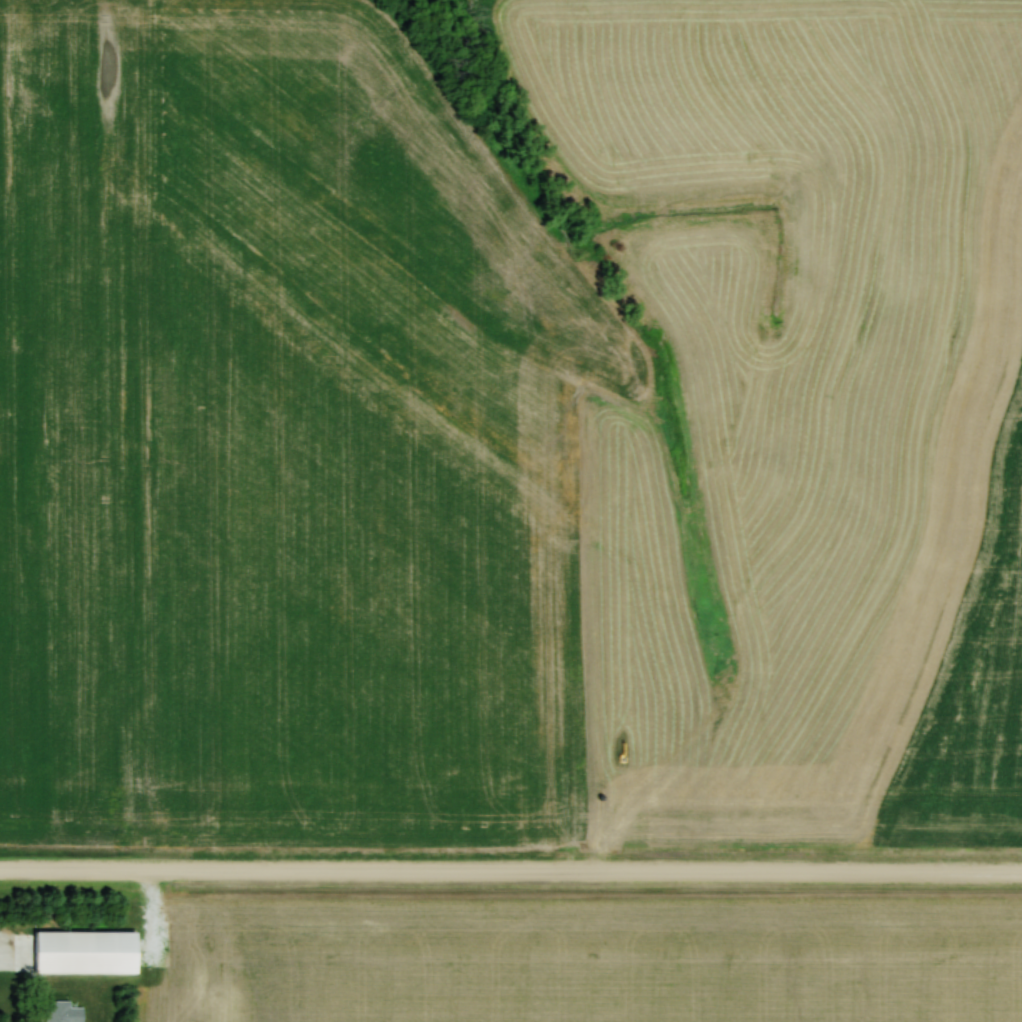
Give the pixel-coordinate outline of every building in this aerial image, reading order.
[(137,974),(137,931),(36,931),(36,973),(137,974)] [(47,1021),(83,1021),(83,1006),(71,1006),(71,1001),(47,1001),(47,1021)]
